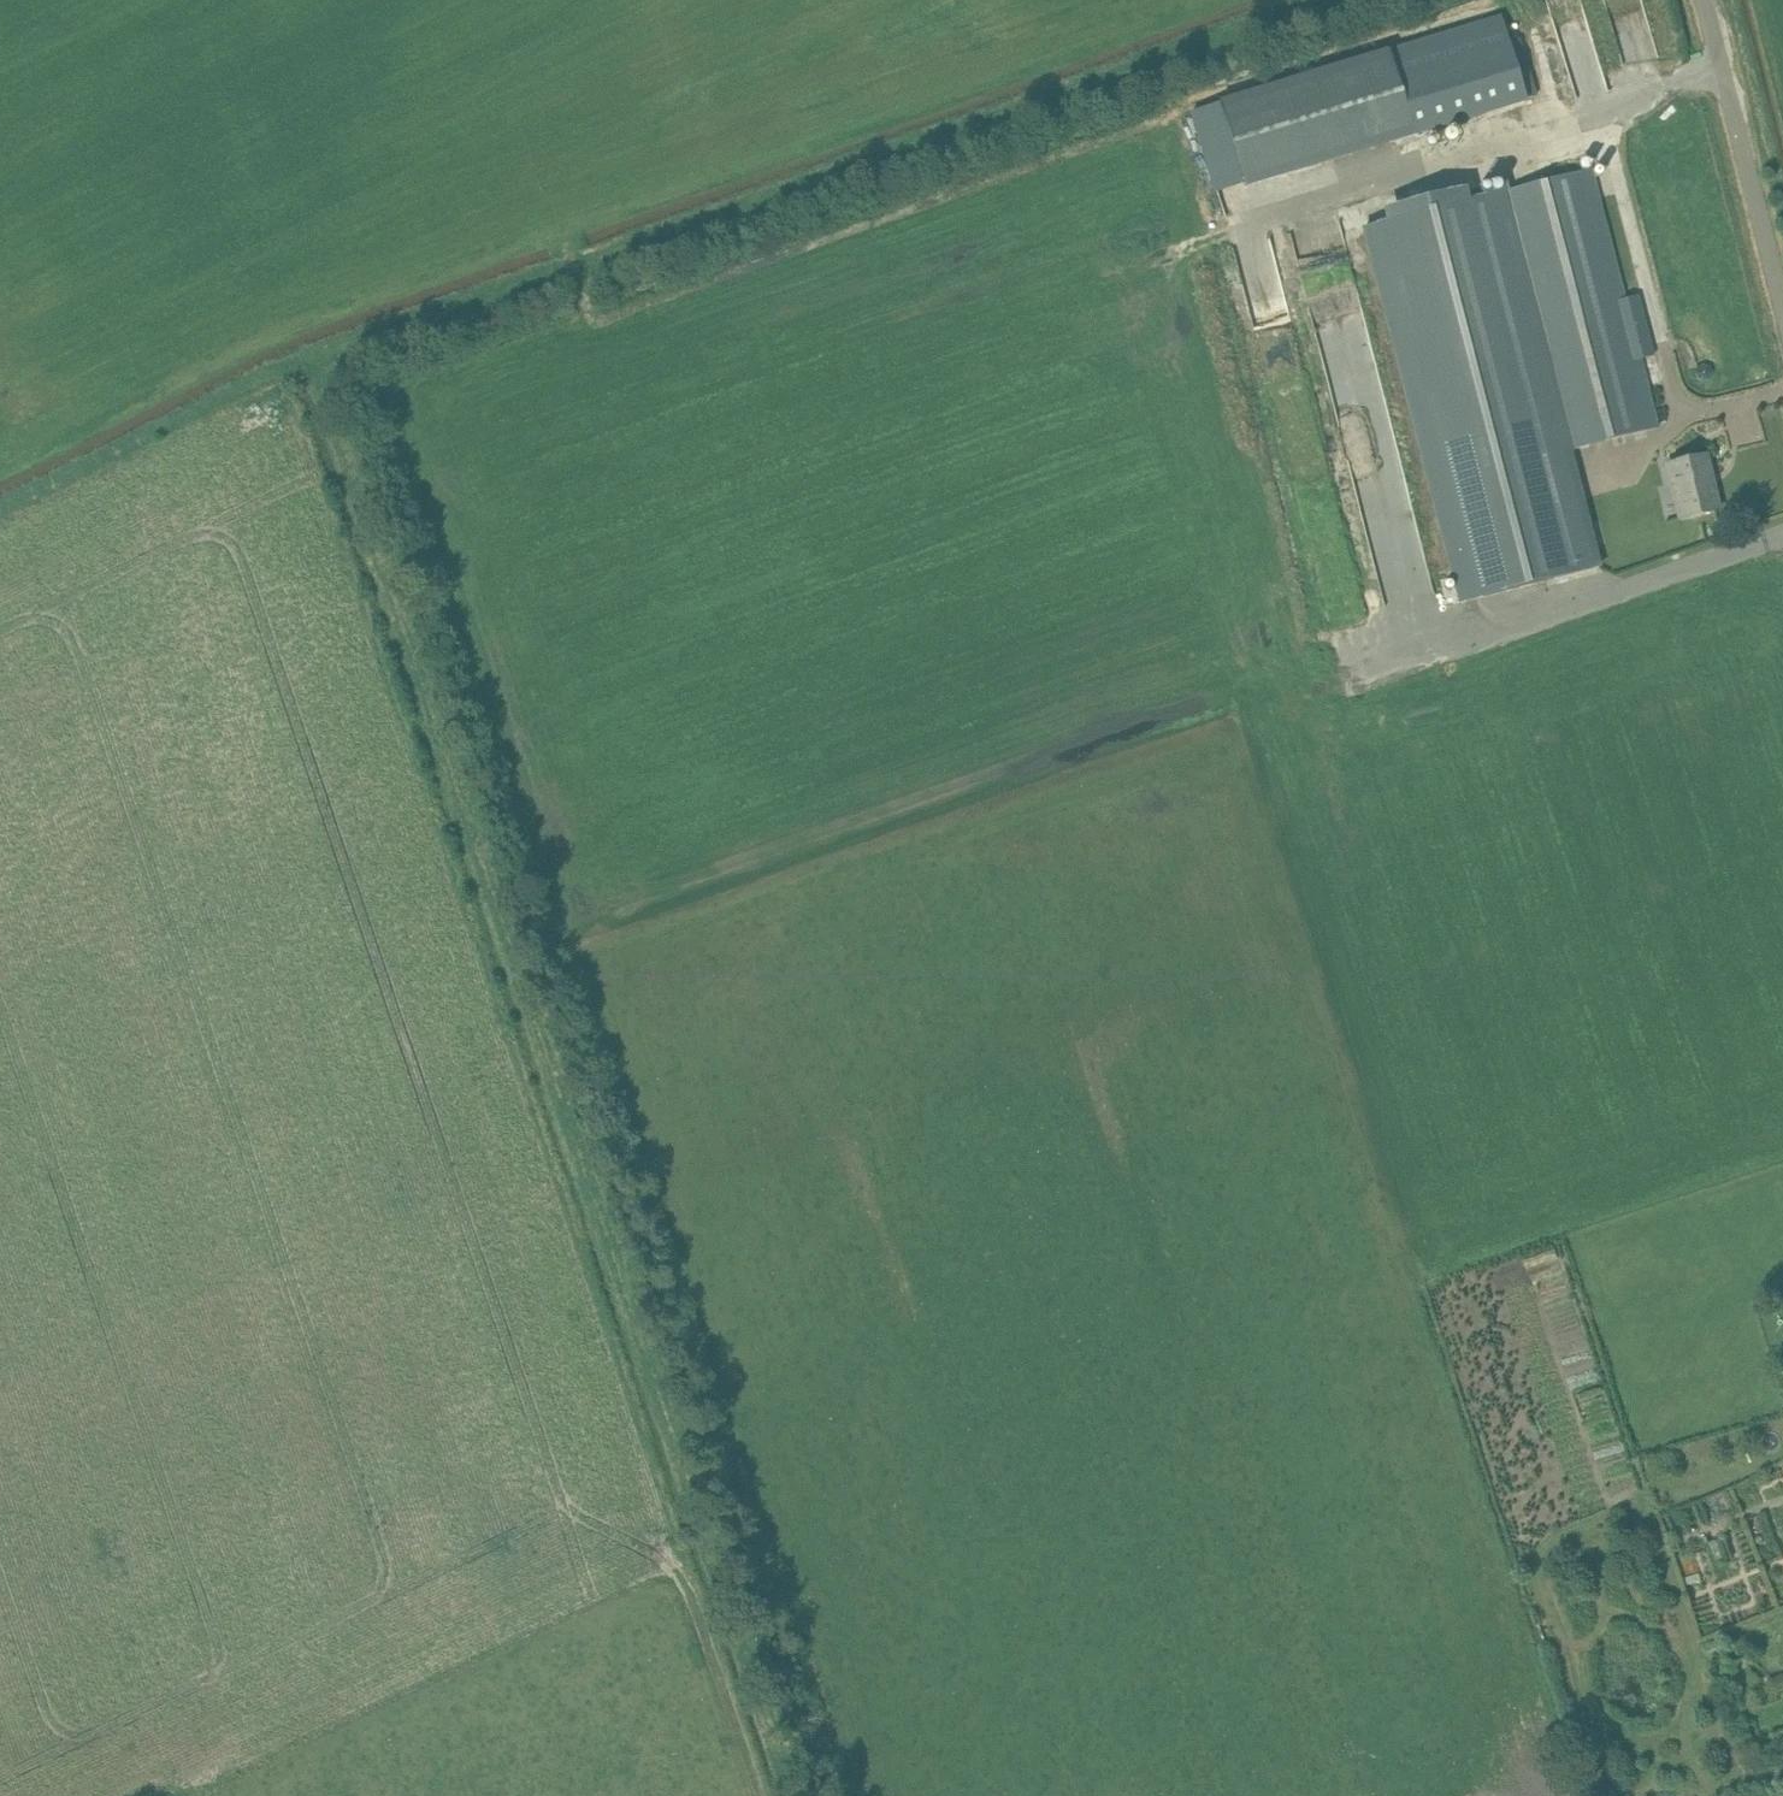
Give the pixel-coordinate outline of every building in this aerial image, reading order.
[(1270,85),(1219,99),(1220,102),(1244,184),(1415,132),(1525,99),(1538,95),(1520,37),(1508,41),(1500,16),(1389,50),(1270,85)] [(1394,219),(1365,227),(1462,602),(1556,576),(1593,567),(1561,451),(1657,426),(1639,358),(1653,355),(1638,295),(1624,298),(1590,169),(1495,193),(1471,200),(1405,217),(1394,219)] [(1711,473),(1707,455),(1666,464),(1679,517),(1719,508),(1713,484),(1711,484),(1709,473),(1711,473)]
